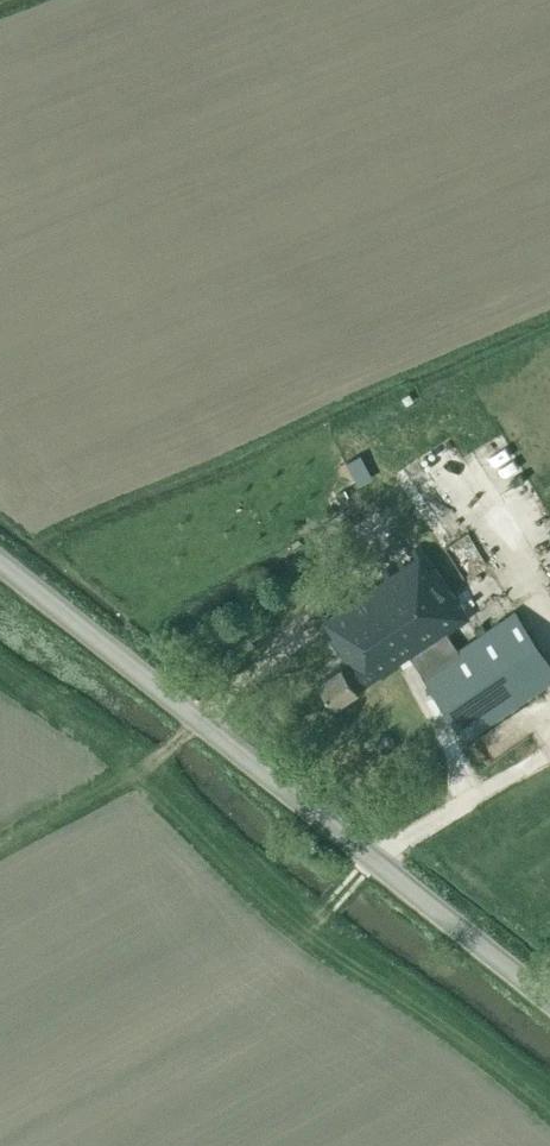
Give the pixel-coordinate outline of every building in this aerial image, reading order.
[(414,461),(394,475),(441,545),(462,531),(414,461)] [(366,549),(398,528),(383,505),(351,525),(366,549)] [(380,676),(381,678),(410,658),(422,675),(421,675),(465,740),(549,683),(549,666),(514,613),(457,651),(446,634),(469,619),(420,546),(319,614),(334,635),(331,637),(348,663),(318,683),(334,707),(380,676)]
